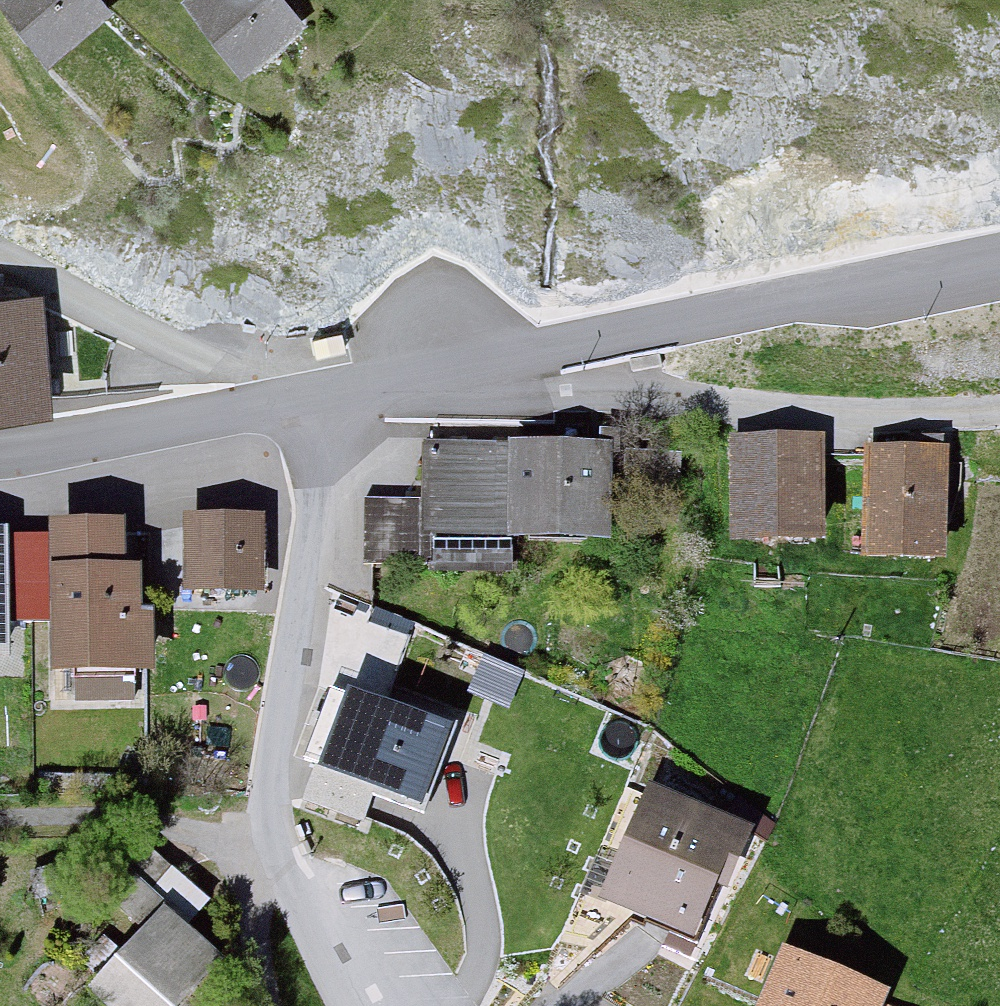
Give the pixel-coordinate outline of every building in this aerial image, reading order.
[(48,60),(109,16),(97,0),(4,0),(48,60)] [(187,2),(242,75),(298,33),(272,0),(189,0),(187,2)] [(610,438),(425,438),(425,497),(361,497),(361,563),(426,563),(426,536),(610,536),(610,438)] [(751,536),(810,540),(816,443),(757,439),(751,536)] [(938,558),(941,452),(872,449),(869,556),(938,558)] [(263,512),(190,512),(190,583),(263,583),(263,512)] [(125,517),(55,519),(59,666),(155,663),(153,605),(142,605),(141,555),(126,556),(125,517)] [(452,715),(350,682),(312,798),(365,815),(374,786),(424,802),(452,715)] [(745,826),(647,786),(604,894),(702,933),(745,826)] [(121,1005),(161,1005),(214,948),(167,905),(95,982),(121,1005)] [(771,1005),(897,1005),(788,963),(771,1005)]
